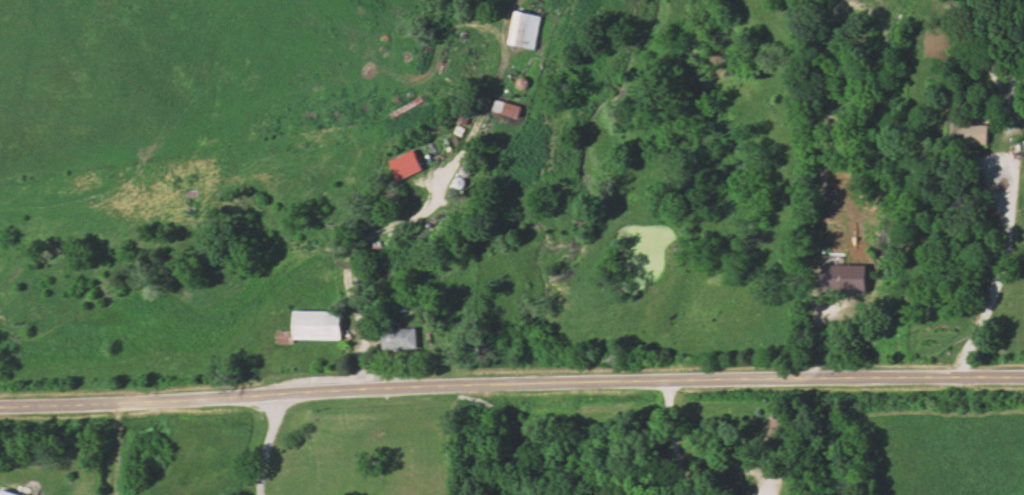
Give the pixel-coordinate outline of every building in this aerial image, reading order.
[(510,45),(537,50),(543,16),(517,11),(510,45)] [(953,144),(988,144),(988,125),(953,125),(953,144)] [(391,162),(401,182),(424,170),(414,150),(391,162)] [(343,341),(343,312),(296,312),(296,341),(343,341)] [(384,330),(384,350),(419,350),(419,330),(384,330)] [(293,343),(292,331),(277,333),(278,345),(293,343)]
